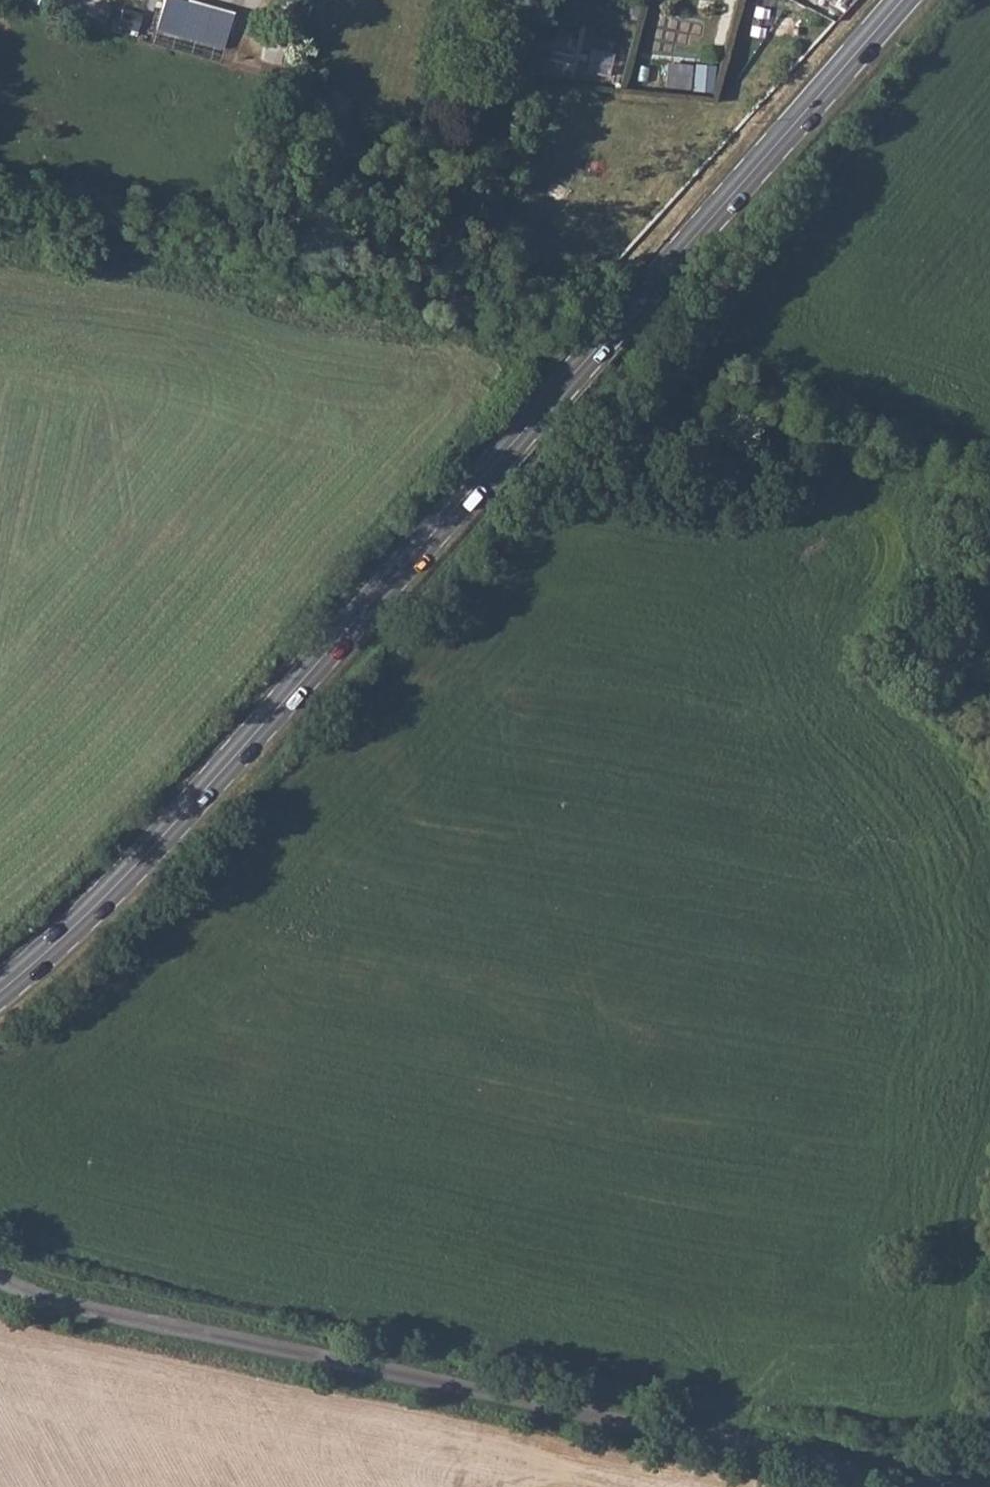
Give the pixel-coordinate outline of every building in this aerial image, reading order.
[(230,16),(172,0),(162,0),(153,32),(221,50),(230,16)]
